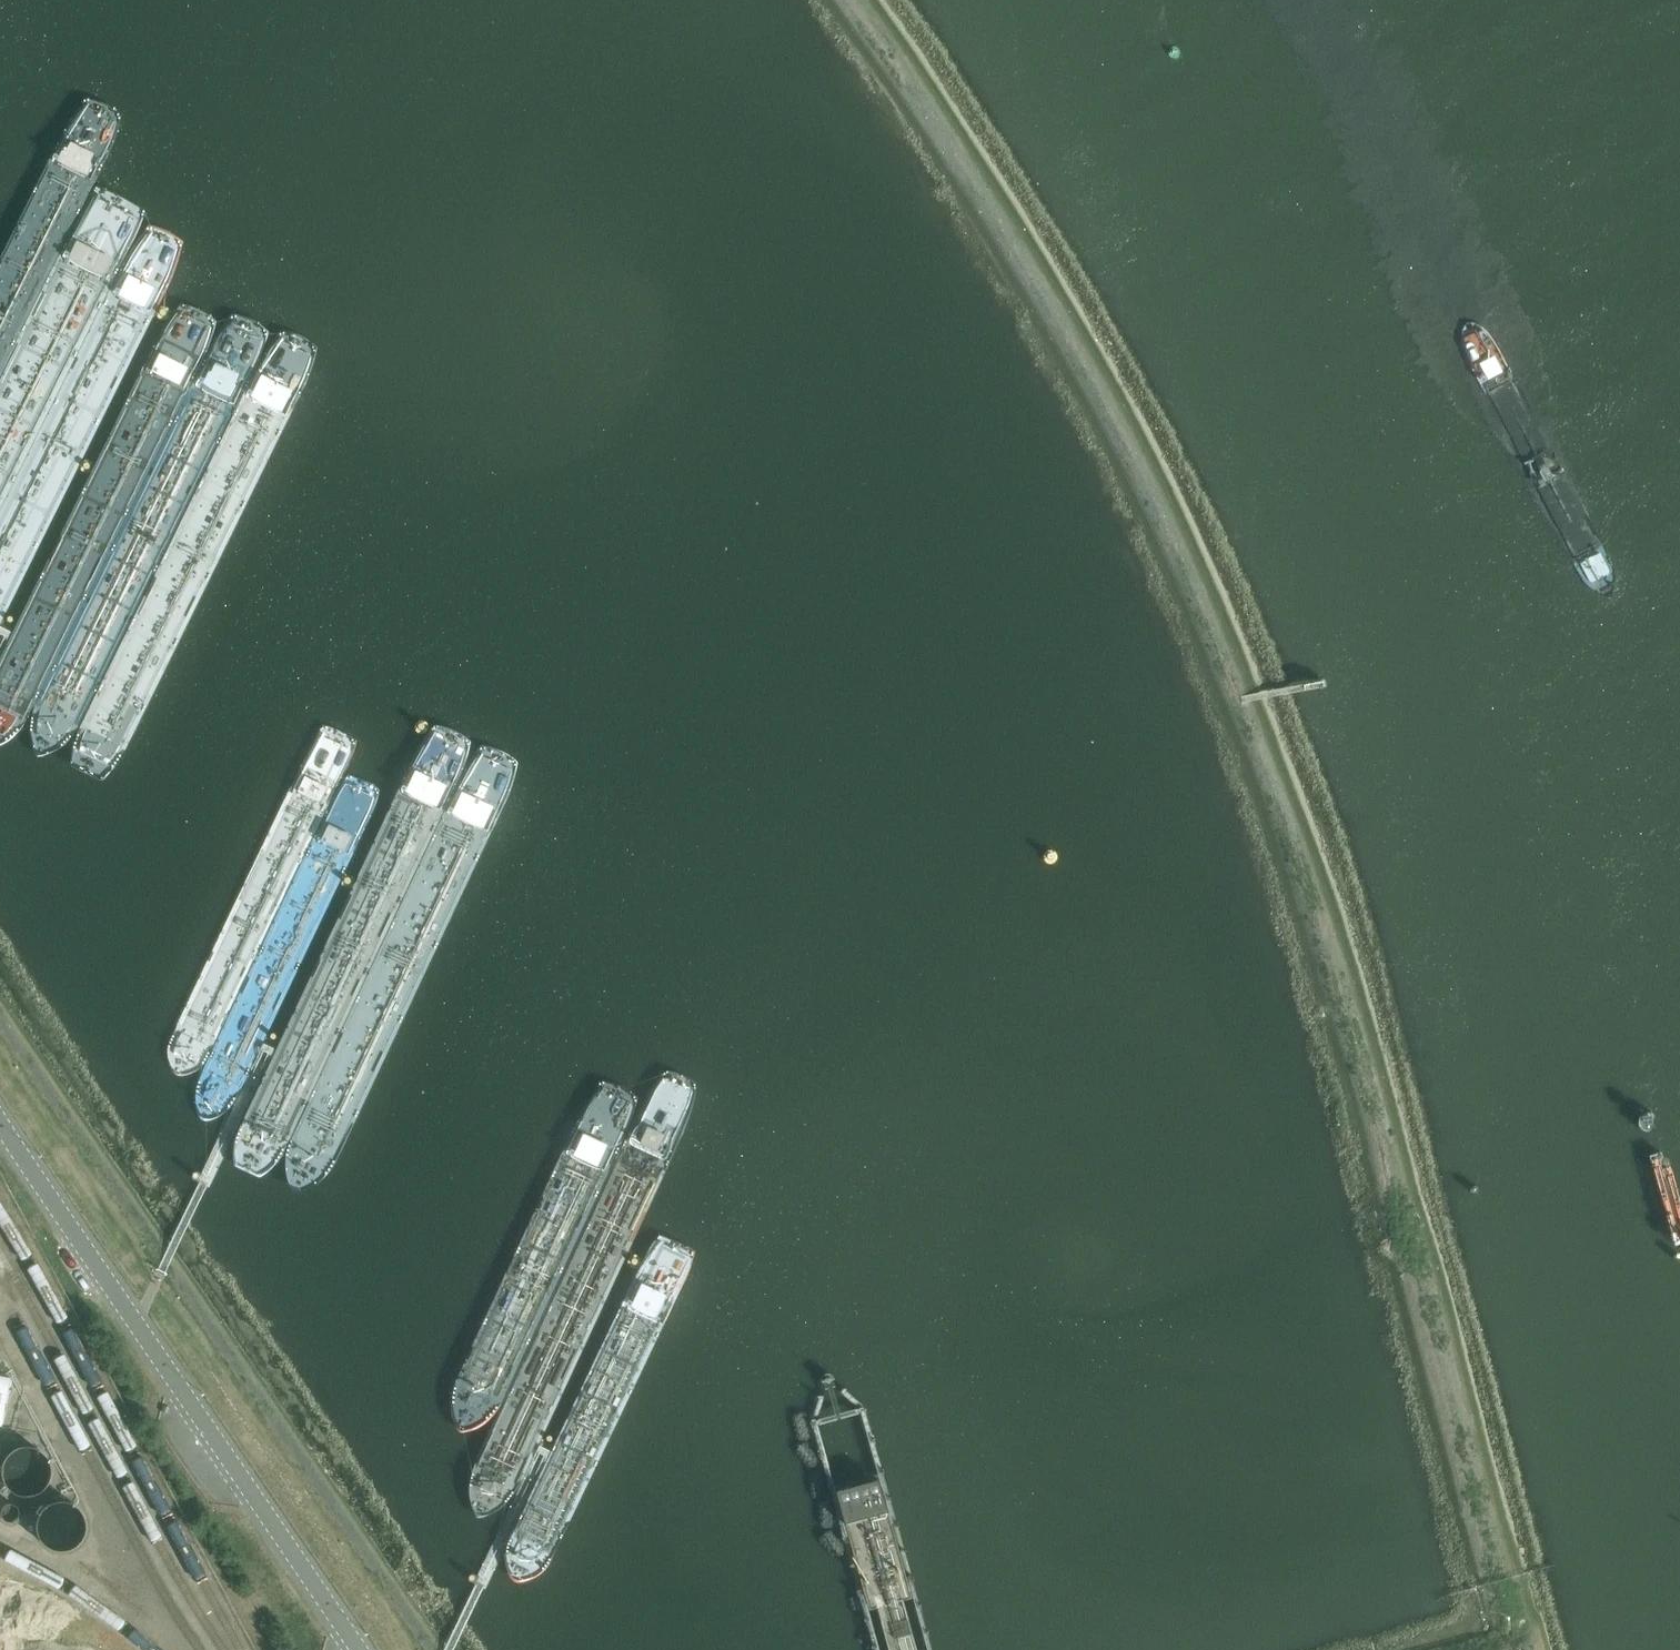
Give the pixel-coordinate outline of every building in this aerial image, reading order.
[(3,1427),(12,1378),(0,1375),(0,1427),(3,1427)] [(51,1479),(52,1473),(51,1467),(49,1461),(45,1456),(40,1453),(34,1450),(28,1450),(21,1451),(16,1453),(11,1457),(7,1462),(5,1468),(4,1474),(5,1480),(8,1486),(11,1491),(16,1494),(22,1497),(29,1497),(35,1496),(40,1494),(45,1490),(49,1485),(51,1479)] [(879,1481),(836,1493),(845,1525),(888,1514),(879,1481)] [(6,1505),(4,1507),(2,1510),(1,1513),(2,1516),(3,1518),(5,1521),(7,1522),(10,1523),(13,1523),(16,1522),(18,1520),(20,1517),(21,1514),(20,1511),(19,1509),(17,1506),(15,1505),(12,1504),(9,1504),(6,1505)] [(89,1534),(89,1526),(87,1519),(83,1512),(77,1507),(70,1504),(62,1504),(54,1505),(48,1509),(42,1514),(39,1521),(37,1529),(38,1536),(41,1543),(46,1549),(53,1553),(60,1555),(68,1555),(75,1552),(82,1548),(86,1541),(89,1534)]
